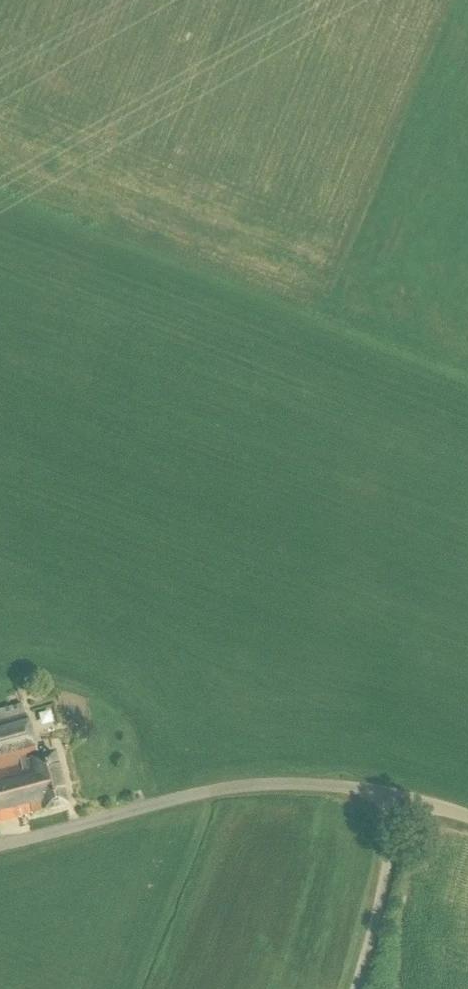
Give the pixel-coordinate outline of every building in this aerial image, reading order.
[(38,758),(23,704),(0,711),(0,823),(44,811),(44,812),(68,805),(62,779),(55,754),(38,758)] [(59,713),(44,716),(47,728),(61,724),(59,713)]
